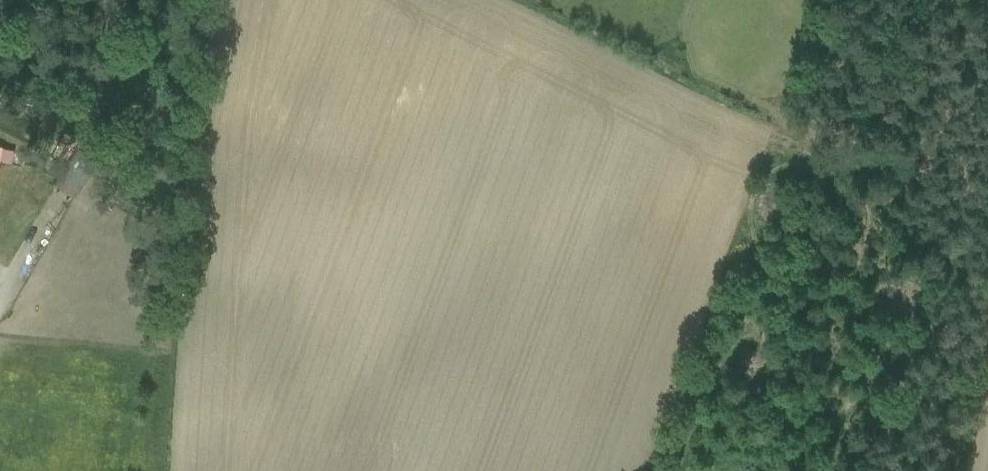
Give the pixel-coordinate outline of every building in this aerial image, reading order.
[(75,150),(54,185),(91,207),(112,173),(97,163),(75,150)]
